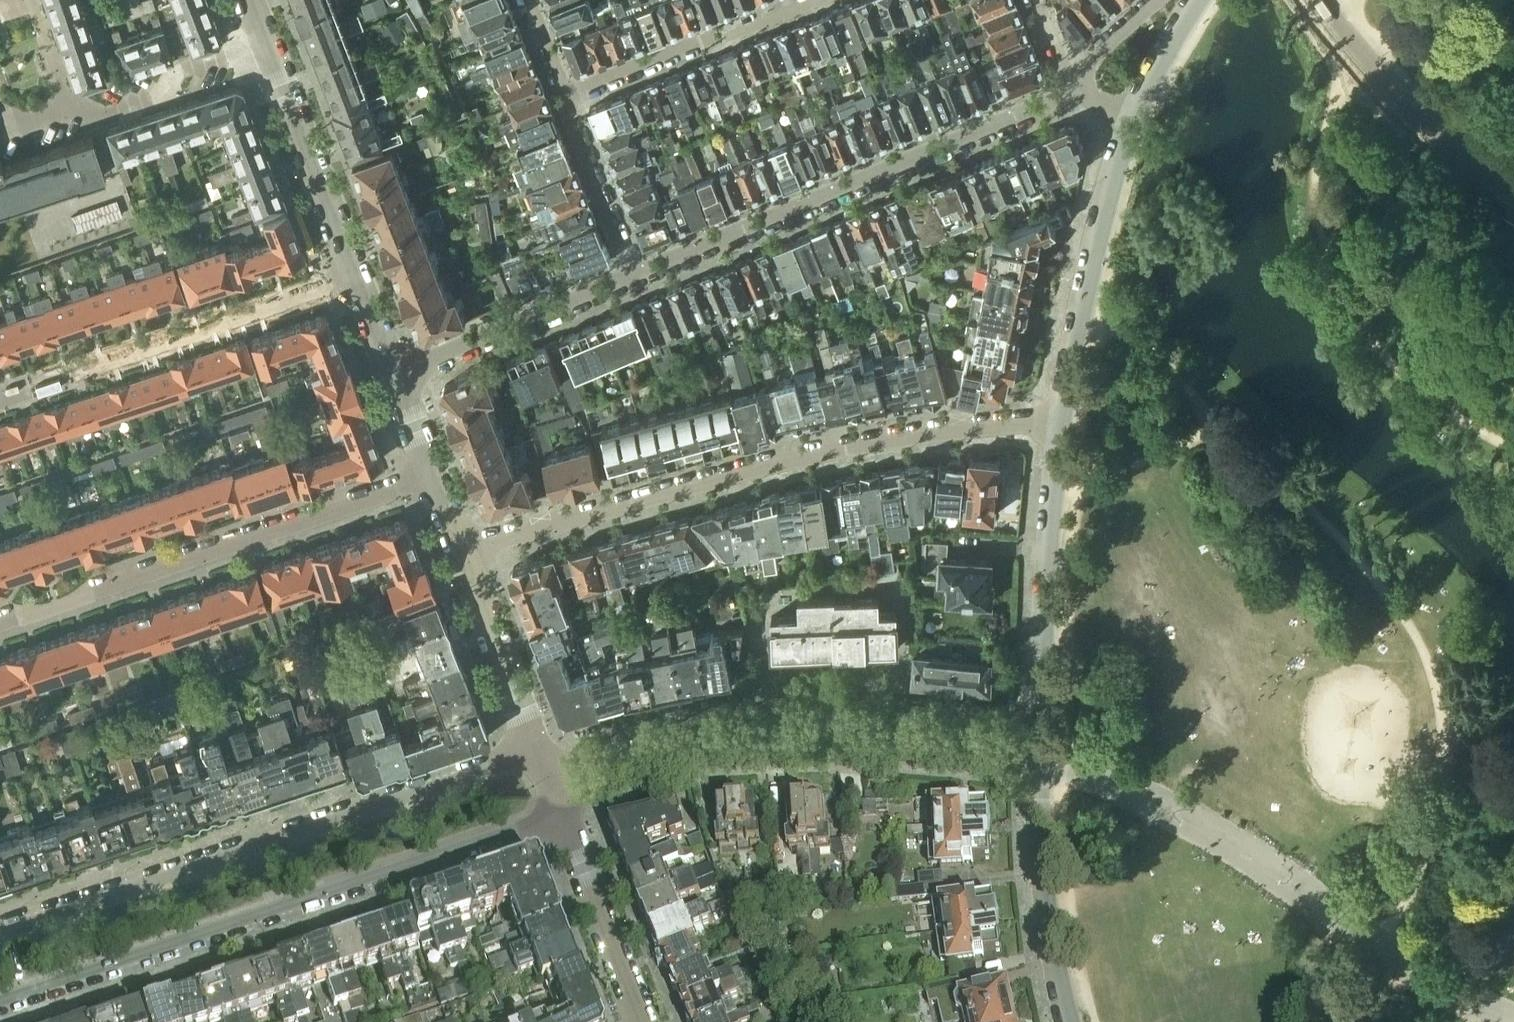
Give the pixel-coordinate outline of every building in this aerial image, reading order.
[(51,19),(83,8),(80,0),(45,0),(51,19)] [(143,0),(137,0),(135,1),(139,13),(147,11),(143,0)] [(155,8),(152,0),(143,0),(147,11),(155,8)] [(192,0),(168,0),(169,2),(162,4),(164,10),(192,0)] [(209,18),(204,0),(192,0),(164,10),(166,16),(173,14),(178,30),(209,18)] [(307,32),(341,19),(333,0),(295,0),(307,32)] [(386,0),(368,0),(362,3),(367,17),(389,8),(386,0)] [(427,12),(421,0),(410,0),(419,15),(427,12)] [(508,0),(457,0),(451,2),(459,22),(509,2),(508,0)] [(573,24),(579,22),(578,19),(596,13),(591,0),(571,0),(551,7),(558,27),(572,21),(573,24)] [(620,17),(633,51),(650,44),(636,10),(627,13),(622,0),(616,0),(613,1),(612,2),(618,18),(620,17)] [(667,37),(653,1),(652,0),(645,0),(641,1),(641,0),(632,0),(636,10),(650,44),(667,37)] [(653,1),(667,37),(684,30),(672,0),(652,0),(653,1)] [(701,24),(692,0),(672,0),(684,30),(701,24)] [(701,24),(719,16),(713,0),(692,0),(701,24)] [(733,0),(713,0),(719,16),(737,9),(733,0)] [(737,9),(755,2),(755,0),(733,0),(737,9)] [(879,0),(857,0),(870,32),(878,35),(883,36),(888,36),(893,33),(879,0)] [(904,0),(879,0),(893,33),(894,33),(892,24),(910,16),(904,0)] [(928,0),(904,0),(910,16),(911,16),(914,24),(934,17),(928,0)] [(952,0),(928,0),(934,17),(938,15),(937,12),(954,4),(952,0)] [(1016,3),(1015,0),(969,0),(946,9),(954,29),(968,23),(964,11),(971,9),(971,6),(976,4),(981,17),(1016,3)] [(1093,27),(1108,14),(1095,0),(1070,0),(1070,1),(1093,27)] [(1123,1),(1122,0),(1095,0),(1108,14),(1123,1)] [(139,13),(135,1),(127,3),(120,6),(124,18),(139,13)] [(1075,43),(1093,27),(1070,1),(1064,6),(1057,8),(1065,29),(1075,43)] [(517,23),(509,2),(459,22),(467,42),(517,23)] [(852,2),(831,10),(853,64),(858,75),(859,74),(867,71),(871,69),(861,42),(867,40),(852,2)] [(973,41),(1023,22),(1016,3),(981,17),(987,30),(971,36),(973,41)] [(124,18),(120,6),(115,7),(104,10),(108,23),(124,18)] [(90,32),(83,8),(51,19),(59,42),(90,32)] [(419,50),(428,44),(408,10),(399,15),(419,50)] [(858,75),(853,64),(831,10),(814,17),(827,55),(837,51),(844,67),(840,69),(845,80),(848,79),(858,75)] [(430,33),(436,30),(427,12),(419,15),(430,33)] [(341,20),(341,19),(307,32),(326,80),(359,67),(359,66),(346,34),(364,27),(359,13),(341,20)] [(614,59),(633,51),(620,17),(618,18),(606,23),(602,13),(595,15),(600,26),(614,59)] [(583,33),(582,34),(596,67),(614,59),(600,26),(595,15),(593,17),(597,28),(583,33)] [(837,84),(838,83),(833,71),(821,76),(814,60),(827,55),(814,17),(794,25),(808,61),(807,62),(818,91),(822,89),(830,86),(837,84)] [(154,28),(138,33),(148,65),(172,57),(159,18),(151,20),(154,28)] [(179,55),(217,42),(209,18),(178,30),(183,46),(177,48),(179,55)] [(396,18),(382,26),(391,41),(405,33),(396,18)] [(917,38),(920,38),(931,34),(926,20),(913,25),(917,38)] [(577,74),(596,67),(582,34),(583,33),(579,22),(573,24),(578,36),(564,42),(577,74)] [(984,56),(1030,39),(1023,22),(973,41),(974,44),(990,38),(994,48),(983,53),(984,56)] [(485,55),(488,54),(524,40),(517,23),(460,45),(462,51),(481,44),(485,55)] [(808,61),(794,25),(775,33),(789,67),(797,86),(801,97),(801,98),(809,96),(797,65),(807,62),(808,61)] [(439,29),(436,30),(430,33),(437,46),(442,44),(444,39),(439,29)] [(954,68),(970,110),(990,101),(974,60),(963,64),(949,30),(942,33),(948,47),(940,50),(946,65),(951,66),(952,69),(954,68)] [(125,73),(148,65),(138,33),(121,38),(119,31),(112,33),(125,73)] [(98,55),(90,32),(59,42),(67,66),(98,55)] [(789,67),(775,33),(757,40),(771,74),(789,67)] [(920,38),(917,38),(910,40),(914,50),(923,47),(920,38)] [(1003,72),(1038,60),(1030,39),(984,56),(985,58),(996,54),(1001,65),(981,73),(984,80),(1003,72)] [(467,82),(495,72),(532,58),(524,40),(488,54),(485,55),(490,66),(473,73),(474,78),(467,81),(467,82)] [(771,74),(757,40),(738,48),(753,82),(757,92),(764,89),(760,78),(771,74)] [(899,43),(888,47),(892,60),(904,55),(899,43)] [(916,84),(932,126),(951,118),(936,76),(928,55),(924,47),(916,50),(920,59),(925,72),(931,74),(932,77),(916,84)] [(753,82),(738,48),(719,55),(733,89),(740,107),(746,105),(739,87),(753,82)] [(106,79),(98,55),(67,66),(73,84),(80,88),(106,79)] [(733,89),(719,55),(701,63),(723,115),(722,111),(730,108),(725,93),(733,89)] [(500,91),(503,90),(539,76),(532,58),(495,72),(467,82),(471,90),(491,82),(492,87),(498,85),(500,91)] [(326,80),(338,112),(371,99),(371,97),(364,80),(382,74),(376,59),(359,66),(359,67),(326,80)] [(1004,84),(1008,94),(1040,82),(1043,73),(1038,60),(1003,72),(984,80),(992,101),(999,98),(995,87),(1004,84)] [(878,99),(894,141),(912,134),(897,92),(886,62),(877,65),(889,95),(878,99)] [(723,115),(701,63),(682,70),(697,106),(698,105),(697,103),(707,99),(714,118),(723,115)] [(932,126),(916,84),(908,63),(900,67),(905,81),(912,83),(913,85),(897,92),(912,134),(932,126)] [(954,68),(952,69),(936,76),(951,118),(970,110),(954,68)] [(697,106),(682,70),(664,78),(683,120),(682,120),(687,133),(694,131),(686,110),(697,106)] [(860,107),(876,149),(894,141),(878,99),(867,71),(859,74),(867,93),(872,91),(876,101),(860,107)] [(510,107),(546,93),(539,76),(503,90),(500,91),(507,107),(509,106),(509,107),(510,107)] [(452,118),(462,114),(445,77),(436,82),(452,118)] [(683,120),(664,78),(645,85),(659,116),(658,116),(671,151),(679,148),(670,124),(682,120),(683,120)] [(817,89),(814,82),(808,85),(811,92),(817,89)] [(659,116),(645,85),(628,92),(640,121),(645,119),(646,121),(658,116),(659,116)] [(783,104),(801,97),(797,86),(778,93),(783,104)] [(825,126),(840,164),(858,156),(837,103),(830,86),(822,89),(835,122),(825,126)] [(235,87),(200,98),(206,117),(221,113),(224,124),(251,114),(242,90),(235,87)] [(371,97),(371,99),(338,112),(335,113),(354,160),(390,146),(389,144),(404,138),(401,130),(386,136),(373,103),(388,98),(386,91),(371,97)] [(632,124),(635,129),(648,124),(646,121),(645,119),(640,121),(628,92),(610,100),(622,128),(632,124)] [(500,130),(517,124),(553,110),(546,93),(510,107),(509,107),(514,119),(498,125),(500,130)] [(837,103),(858,156),(876,149),(860,107),(859,107),(855,95),(837,103)] [(200,98),(177,106),(187,137),(204,131),(206,138),(213,136),(212,135),(210,129),(206,117),(200,98)] [(622,128),(610,100),(590,108),(602,137),(622,128)] [(792,101),(786,104),(789,110),(795,108),(792,101)] [(187,137),(177,106),(153,114),(172,172),(179,170),(172,150),(170,142),(187,137)] [(482,118),(478,106),(469,109),(473,121),(482,118)] [(788,140),(803,179),(821,172),(806,132),(796,107),(795,108),(789,110),(798,135),(788,140)] [(806,132),(821,172),(840,164),(825,126),(818,107),(810,110),(817,128),(806,132)] [(769,147),(785,187),(803,179),(788,140),(776,108),(757,116),(761,126),(772,122),(780,143),(769,147)] [(415,128),(428,123),(423,110),(411,115),(415,128)] [(513,148),(518,146),(560,129),(553,110),(517,124),(500,130),(501,133),(506,131),(513,148)] [(172,172),(153,114),(130,121),(139,152),(158,146),(161,154),(167,173),(172,172)] [(232,147),(260,137),(251,114),(224,124),(210,129),(212,135),(227,131),(232,147)] [(139,152),(130,121),(106,129),(118,167),(125,165),(122,157),(139,152)] [(635,129),(632,124),(622,128),(602,137),(609,155),(640,142),(642,149),(659,142),(657,135),(652,137),(650,132),(638,136),(635,129)] [(1065,171),(1083,163),(1086,150),(1076,127),(1069,124),(1049,132),(1063,168),(1065,171)] [(766,195),(785,187),(769,147),(758,151),(749,127),(741,130),(750,155),(766,195)] [(514,168),(533,161),(567,147),(560,129),(518,146),(523,157),(512,161),(514,168)] [(440,130),(414,140),(417,149),(426,146),(429,155),(439,152),(443,147),(443,140),(440,130)] [(1042,182),(1045,189),(1047,193),(1053,209),(1062,205),(1052,181),(1066,175),(1065,171),(1063,168),(1049,132),(1027,141),(1042,182)] [(74,182),(75,186),(105,176),(91,134),(71,141),(64,143),(63,143),(46,149),(47,150),(2,165),(2,163),(0,163),(0,206),(74,182)] [(715,171),(731,210),(748,202),(732,163),(721,167),(709,135),(701,138),(714,171),(715,171)] [(210,179),(268,159),(260,137),(232,147),(237,162),(208,172),(210,179)] [(748,202),(766,195),(750,155),(739,160),(730,138),(723,140),(732,163),(748,202)] [(483,160),(492,158),(487,139),(478,142),(483,160)] [(1045,189),(1042,182),(1027,141),(1006,150),(1023,190),(1026,198),(1045,189)] [(647,161),(657,156),(656,153),(645,157),(642,149),(640,142),(609,155),(616,173),(647,161)] [(711,217),(731,210),(715,171),(714,171),(703,175),(691,144),(683,147),(692,171),(693,171),(711,217)] [(356,165),(370,202),(406,189),(394,158),(409,152),(406,146),(356,165)] [(489,190),(491,199),(519,188),(574,165),(567,147),(533,161),(514,168),(520,183),(510,186),(509,183),(489,190)] [(683,195),(694,225),(711,217),(693,171),(692,171),(684,174),(675,150),(668,153),(673,166),(676,178),(683,195)] [(1013,225),(1033,217),(1029,206),(1026,198),(1023,190),(1006,150),(985,159),(1002,199),(1009,214),(1013,225)] [(657,156),(647,161),(616,173),(622,188),(653,176),(662,172),(662,170),(663,170),(657,156)] [(488,178),(497,176),(492,158),(483,160),(488,178)] [(247,192),(277,181),(268,159),(210,179),(213,186),(233,179),(242,176),(247,192)] [(980,208),(1002,199),(985,159),(964,168),(980,208)] [(582,184),(574,165),(519,188),(521,195),(529,192),(533,204),(548,198),(582,184)] [(662,172),(653,176),(622,188),(630,206),(660,193),(656,183),(663,180),(664,182),(676,178),(673,166),(663,170),(662,170),(662,172)] [(933,181),(953,227),(979,216),(959,170),(933,181)] [(245,217),(285,203),(277,181),(247,192),(252,206),(242,209),(231,214),(234,222),(245,217)] [(953,227),(933,181),(924,184),(925,187),(922,188),(917,187),(905,192),(921,231),(924,239),(953,227)] [(534,227),(556,217),(590,203),(582,184),(548,198),(533,204),(534,205),(541,202),(547,217),(532,222),(534,227)] [(406,189),(370,202),(384,238),(420,224),(406,189)] [(908,236),(921,231),(905,192),(886,200),(902,238),(911,258),(914,267),(920,265),(908,236)] [(652,201),(662,197),(660,193),(630,206),(637,226),(649,221),(647,215),(656,211),(652,201)] [(208,202),(205,194),(193,198),(196,206),(208,202)] [(694,225),(683,195),(664,203),(676,232),(694,225)] [(76,229),(122,213),(116,197),(70,213),(76,229)] [(676,232),(664,203),(662,197),(652,201),(656,211),(647,215),(649,221),(637,226),(645,245),(676,232)] [(184,210),(196,206),(193,198),(181,202),(184,210)] [(499,198),(492,200),(494,213),(501,211),(499,198)] [(902,238),(886,200),(867,208),(882,246),(883,246),(895,275),(914,267),(911,258),(898,264),(894,255),(890,244),(902,238)] [(1016,239),(1039,244),(1041,244),(1043,232),(1058,226),(1055,219),(1072,211),(1069,202),(1062,205),(1053,209),(1033,217),(1013,225),(1010,226),(1016,239)] [(553,239),(563,234),(597,221),(590,203),(556,217),(534,227),(535,231),(544,228),(545,231),(550,229),(553,239)] [(479,208),(480,221),(490,219),(488,207),(479,208)] [(214,218),(210,208),(204,211),(208,220),(214,218)] [(445,223),(439,208),(427,212),(433,227),(445,223)] [(874,250),(882,246),(867,208),(848,216),(868,266),(873,278),(875,277),(873,272),(882,268),(874,250)] [(225,251),(234,277),(302,254),(287,210),(257,219),(260,227),(265,225),(271,241),(243,251),(241,246),(225,251)] [(980,260),(1032,272),(1033,270),(1031,270),(1033,263),(1034,263),(1035,259),(1037,259),(1040,247),(1038,247),(1039,244),(1016,239),(992,233),(991,234),(988,226),(994,224),(990,213),(988,214),(986,210),(982,212),(986,221),(979,224),(985,236),(980,260)] [(208,220),(204,211),(198,213),(201,222),(208,220)] [(1513,230),(1513,222),(1500,213),(1494,223),(1511,234),(1513,230)] [(199,223),(196,214),(189,216),(192,225),(199,223)] [(192,225),(189,216),(183,218),(186,227),(192,225)] [(873,278),(868,266),(848,216),(831,223),(846,261),(850,270),(861,266),(867,280),(873,278)] [(181,229),(178,220),(172,222),(176,231),(181,229)] [(496,232),(505,231),(504,220),(495,221),(496,232)] [(549,265),(605,242),(597,221),(563,234),(553,239),(554,240),(534,247),(537,256),(559,248),(562,257),(548,263),(549,265)] [(176,231),(172,222),(166,224),(170,233),(176,231)] [(249,223),(228,231),(232,241),(253,233),(249,223)] [(831,223),(812,231),(827,268),(837,264),(845,284),(854,280),(850,270),(846,261),(831,223)] [(384,238),(399,277),(435,264),(420,224),(384,238)] [(493,239),(491,226),(481,227),(483,240),(493,239)] [(151,240),(147,230),(141,233),(144,242),(151,240)] [(844,309),(827,268),(812,231),(792,240),(813,292),(815,291),(809,276),(820,272),(836,312),(844,309)] [(138,245),(144,242),(141,233),(135,235),(138,245)] [(505,260),(516,255),(509,236),(500,240),(505,260)] [(792,240),(773,247),(789,285),(801,280),(807,294),(813,292),(792,240)] [(202,243),(197,245),(211,286),(234,279),(233,277),(234,277),(225,251),(222,241),(204,247),(202,243)] [(555,282),(612,259),(605,242),(549,265),(555,282)] [(950,253),(961,248),(958,242),(947,247),(950,253)] [(113,253),(109,243),(103,245),(107,255),(113,253)] [(101,257),(107,255),(103,245),(97,247),(101,257)] [(189,294),(211,286),(197,245),(192,247),(194,250),(175,257),(189,294)] [(771,292),(789,285),(773,247),(755,255),(771,291),(771,292)] [(510,277),(522,272),(530,269),(524,254),(504,262),(510,277)] [(77,265),(74,255),(68,258),(71,267),(77,265)] [(755,255),(737,263),(753,298),(760,315),(766,312),(759,295),(771,291),(755,255)] [(459,256),(451,259),(453,265),(461,261),(459,256)] [(65,269),(71,267),(68,258),(61,260),(65,269)] [(980,260),(974,290),(1028,301),(1029,298),(1025,297),(1027,290),(1029,290),(1030,286),(1032,284),(1034,277),(1032,274),(1032,272),(980,260)] [(762,318),(760,315),(753,298),(737,263),(720,270),(737,310),(738,314),(748,311),(753,321),(762,318)] [(155,264),(152,265),(165,302),(184,296),(174,266),(158,272),(155,264)] [(448,297),(435,264),(399,277),(412,311),(448,297)] [(149,274),(136,279),(146,308),(165,302),(152,265),(147,266),(149,274)] [(931,280),(932,274),(931,266),(917,271),(907,274),(907,277),(931,280)] [(41,277),(37,268),(31,270),(34,280),(41,277)] [(534,268),(530,269),(522,272),(529,292),(541,287),(534,268)] [(494,280),(505,276),(502,269),(491,273),(494,280)] [(28,282),(34,280),(31,270),(24,273),(28,282)] [(725,315),(737,310),(720,270),(703,277),(720,317),(727,332),(733,330),(729,318),(727,319),(725,315)] [(522,272),(510,277),(517,296),(529,292),(522,272)] [(115,277),(128,313),(145,307),(145,308),(146,308),(136,279),(135,279),(135,278),(128,280),(126,273),(115,277)] [(508,283),(505,276),(494,280),(497,288),(508,283)] [(113,285),(100,290),(110,319),(128,313),(115,277),(111,278),(113,285)] [(708,322),(720,317),(703,277),(686,284),(702,325),(709,340),(714,353),(722,350),(716,337),(711,325),(710,326),(708,322)] [(477,280),(463,285),(468,300),(482,295),(477,280)] [(854,280),(849,282),(854,294),(859,292),(854,280)] [(890,293),(886,281),(877,284),(882,296),(890,293)] [(500,295),(510,291),(508,283),(497,288),(500,295)] [(691,329),(702,325),(686,284),(669,291),(686,331),(692,347),(700,343),(695,332),(693,333),(691,329)] [(79,289),(92,325),(110,319),(100,290),(91,293),(88,286),(79,289)] [(77,298),(63,302),(73,331),(92,325),(79,289),(74,290),(77,298)] [(1025,317),(1028,301),(974,290),(969,316),(1021,327),(1022,326),(1021,325),(1023,316),(1025,317)] [(501,296),(503,302),(513,298),(510,291),(500,295),(501,296)] [(669,338),(686,331),(669,291),(653,298),(669,338)] [(458,293),(448,297),(412,311),(419,330),(429,334),(468,318),(458,293)] [(841,298),(845,308),(853,304),(849,295),(841,298)] [(43,302),(55,338),(73,331),(63,302),(55,305),(53,298),(43,301),(43,302)] [(634,306),(653,351),(655,355),(663,352),(665,357),(656,361),(661,374),(680,366),(668,339),(669,338),(653,298),(634,306)] [(946,313),(948,302),(932,299),(930,310),(941,312),(946,313)] [(56,339),(55,338),(43,302),(40,303),(42,309),(27,314),(37,345),(56,339)] [(635,358),(653,351),(634,306),(615,314),(632,351),(635,358)] [(941,312),(930,310),(929,313),(932,318),(940,320),(941,312)] [(36,345),(37,345),(27,314),(20,317),(18,311),(6,315),(8,321),(19,350),(36,344),(36,345)] [(306,371),(343,357),(334,333),(326,314),(303,321),(311,344),(315,354),(311,356),(314,366),(305,369),(306,371)] [(635,358),(632,351),(615,314),(598,321),(616,366),(635,358)] [(963,344),(970,345),(1016,353),(1016,349),(1019,348),(1021,341),(1019,338),(1021,327),(969,316),(963,344)] [(19,350),(8,321),(2,323),(0,318),(0,354),(0,356),(19,351),(19,350)] [(250,339),(259,366),(277,360),(281,369),(289,366),(284,353),(311,344),(303,321),(250,339)] [(598,321),(579,329),(595,366),(599,374),(616,366),(598,321)] [(818,376),(831,418),(851,414),(838,372),(836,365),(834,365),(825,326),(817,328),(828,373),(818,376)] [(577,374),(595,366),(579,329),(561,336),(577,374)] [(918,361),(929,401),(948,399),(947,394),(951,394),(943,363),(938,362),(930,332),(923,334),(929,359),(918,361)] [(734,335),(727,337),(730,344),(736,342),(734,335)] [(897,361),(909,404),(929,401),(918,361),(916,362),(910,335),(897,338),(901,353),(895,354),(897,361)] [(586,404),(558,337),(545,342),(545,343),(561,381),(573,410),(586,404)] [(244,339),(226,345),(235,370),(246,366),(248,371),(254,369),(244,339)] [(942,354),(946,354),(949,341),(938,339),(942,354)] [(875,364),(887,408),(909,404),(897,361),(895,354),(883,357),(880,341),(870,343),(873,353),(872,353),(875,364)] [(561,381),(545,343),(527,350),(543,389),(561,381)] [(851,345),(870,411),(887,408),(875,364),(872,353),(862,356),(859,343),(851,345)] [(722,350),(733,391),(745,437),(745,438),(771,432),(759,387),(756,388),(744,344),(722,350)] [(223,374),(235,370),(226,345),(208,351),(218,381),(225,379),(223,374)] [(838,372),(851,414),(870,411),(851,345),(841,347),(844,363),(836,365),(838,372)] [(1003,392),(1005,385),(1006,385),(1007,385),(1008,385),(1009,385),(1010,384),(1011,384),(1013,372),(1014,372),(1018,354),(1016,353),(970,345),(965,368),(943,363),(951,394),(960,392),(976,396),(978,389),(1001,394),(1003,392)] [(524,396),(543,389),(527,350),(508,358),(524,396)] [(778,382),(791,427),(811,422),(797,376),(792,357),(790,350),(781,353),(789,379),(778,382)] [(208,351),(189,357),(198,383),(210,378),(211,383),(218,381),(208,351)] [(759,387),(771,432),(791,427),(778,382),(772,360),(769,351),(760,354),(763,363),(764,362),(769,384),(759,387)] [(797,376),(811,422),(831,418),(818,376),(811,352),(792,357),(797,376)] [(676,356),(680,366),(688,363),(683,353),(676,356)] [(196,384),(198,383),(189,357),(170,363),(172,367),(180,394),(187,391),(186,387),(196,384)] [(315,394),(316,397),(317,397),(317,394),(334,388),(337,396),(356,389),(352,378),(346,363),(345,363),(343,357),(306,371),(307,374),(311,372),(318,392),(315,394)] [(172,367),(153,373),(162,398),(172,395),(175,402),(182,400),(180,394),(172,367)] [(496,395),(486,367),(446,383),(440,391),(448,413),(489,397),(493,396),(496,395)] [(152,401),(162,398),(153,373),(136,379),(147,411),(154,409),(152,401)] [(290,388),(287,378),(267,385),(270,395),(290,388)] [(136,379),(117,385),(126,410),(136,406),(140,414),(147,411),(136,379)] [(115,413),(126,410),(117,385),(99,391),(110,424),(118,421),(115,413)] [(362,405),(356,389),(337,396),(334,388),(317,394),(317,397),(316,397),(318,403),(321,402),(328,422),(326,423),(327,427),(335,424),(363,414),(360,406),(362,405)] [(517,397),(513,388),(506,390),(510,399),(517,397)] [(99,391),(80,397),(89,422),(99,419),(103,426),(110,424),(99,391)] [(724,443),(745,437),(733,391),(711,397),(724,443)] [(489,397),(448,413),(462,449),(502,433),(492,407),(496,405),(493,396),(489,397)] [(89,422),(80,397),(62,403),(74,434),(74,436),(81,433),(79,426),(89,422)] [(520,405),(517,397),(510,399),(513,408),(520,405)] [(724,443),(711,397),(693,402),(706,448),(724,443)] [(66,437),(74,434),(62,403),(62,402),(43,408),(52,433),(63,429),(66,437)] [(566,411),(564,402),(551,406),(553,415),(566,411)] [(706,448),(693,402),(675,407),(687,453),(706,448)] [(270,415),(266,405),(260,407),(263,417),(270,415)] [(553,415),(551,406),(537,410),(540,418),(553,415)] [(263,417),(260,407),(254,409),(257,419),(260,418),(263,417)] [(687,453),(675,407),(657,412),(669,459),(687,453)] [(54,441),(52,433),(43,408),(25,414),(33,439),(44,435),(47,443),(54,441)] [(257,419),(254,409),(247,411),(251,421),(257,419)] [(251,421),(247,411),(241,413),(245,423),(251,421)] [(669,459),(657,412),(637,418),(650,464),(669,459)] [(245,423),(241,413),(235,415),(238,425),(245,423)] [(7,420),(7,422),(18,455),(26,452),(23,442),(33,439),(25,414),(7,420)] [(380,457),(363,414),(335,424),(338,432),(342,430),(347,442),(342,444),(351,467),(380,457)] [(545,453),(555,491),(600,478),(590,441),(555,451),(551,433),(578,426),(574,414),(537,424),(545,453)] [(238,425),(235,415),(229,417),(232,427),(238,425)] [(271,420),(270,415),(263,417),(260,418),(261,423),(271,420)] [(232,427),(229,417),(222,419),(226,429),(232,427)] [(650,464),(637,418),(620,423),(633,469),(650,464)] [(222,419),(216,421),(220,431),(226,429),(222,419)] [(273,426),(271,420),(261,423),(263,429),(273,426)] [(18,455),(7,422),(0,424),(0,452),(8,449),(11,457),(18,455)] [(216,432),(212,422),(206,424),(209,434),(216,432)] [(633,469),(620,423),(592,431),(605,476),(605,477),(633,469)] [(209,434),(206,424),(200,426),(203,437),(209,434)] [(203,437),(200,426),(193,429),(197,439),(203,437)] [(275,432),(273,426),(263,429),(265,435),(275,432)] [(306,436),(303,427),(283,433),(286,443),(306,436)] [(239,431),(241,438),(250,435),(248,428),(239,431)] [(197,439),(193,429),(187,431),(191,441),(197,439)] [(191,441),(187,431),(181,433),(184,443),(191,441)] [(241,438),(239,431),(230,434),(232,441),(241,438)] [(265,435),(259,438),(263,451),(280,446),(275,432),(265,435)] [(184,443),(181,433),(175,435),(178,445),(184,443)] [(476,484),(516,469),(502,433),(462,449),(476,484)] [(178,445),(175,435),(168,437),(172,447),(178,445)] [(156,441),(160,451),(166,449),(162,439),(156,441)] [(150,443),(153,453),(160,451),(156,441),(150,443)] [(529,451),(538,449),(536,441),(527,444),(529,451)] [(153,453),(150,443),(144,445),(147,455),(153,453)] [(325,476),(351,467),(342,444),(317,452),(325,476)] [(147,455),(144,445),(137,447),(141,458),(147,455)] [(141,458),(137,447),(131,450),(135,460),(141,458)] [(281,449),(230,467),(241,500),(243,502),(247,501),(247,502),(249,501),(248,500),(258,497),(259,498),(260,497),(260,496),(270,493),(270,494),(272,493),(272,492),(275,491),(275,492),(277,492),(277,491),(280,490),(281,490),(282,490),(282,489),(292,485),(292,486),(294,486),(281,449)] [(540,456),(538,449),(529,451),(531,459),(540,456)] [(125,452),(128,462),(135,460),(131,450),(125,452)] [(119,454),(122,464),(128,462),(125,452),(119,454)] [(298,485),(325,476),(317,452),(309,455),(308,452),(289,458),(298,485)] [(116,466),(113,456),(107,458),(110,468),(116,466)] [(533,466),(542,464),(540,456),(531,459),(533,466)] [(1000,461),(970,457),(963,513),(992,517),(995,502),(998,500),(999,491),(997,488),(1000,461)] [(110,468),(107,458),(100,460),(104,470),(110,468)] [(932,487),(931,506),(942,504),(941,510),(959,513),(966,466),(961,460),(952,459),(947,463),(939,462),(936,487),(932,487)] [(104,470),(100,460),(94,462),(98,472),(104,470)] [(98,472),(94,462),(88,464),(91,474),(98,472)] [(906,510),(931,506),(932,487),(930,462),(900,468),(906,510)] [(91,474),(88,464),(82,466),(85,476),(91,474)] [(545,475),(542,464),(533,466),(536,478),(545,475)] [(232,503),(241,500),(230,467),(229,467),(223,465),(204,471),(215,504),(231,499),(232,503)] [(85,476),(82,466),(75,468),(79,478),(85,476)] [(516,469),(476,484),(484,504),(492,508),(535,497),(528,478),(533,476),(529,466),(524,468),(523,466),(516,469)] [(69,470),(73,480),(79,478),(75,468),(69,470)] [(900,468),(879,472),(886,514),(890,540),(900,539),(898,523),(908,522),(906,510),(900,468)] [(199,510),(215,504),(204,471),(185,478),(184,475),(178,476),(192,516),(200,513),(199,510)] [(57,474),(60,485),(67,482),(63,472),(57,474)] [(876,516),(886,514),(879,472),(860,475),(866,517),(870,543),(875,572),(895,568),(892,549),(881,551),(879,542),(876,516)] [(51,477),(54,487),(60,485),(57,474),(51,477)] [(866,517),(860,475),(839,478),(848,525),(851,546),(860,545),(857,519),(866,517)] [(174,482),(154,488),(165,521),(181,516),(183,519),(192,516),(178,476),(172,478),(174,482)] [(44,479),(48,489),(54,487),(51,477),(44,479)] [(833,528),(848,525),(839,478),(800,486),(808,533),(823,531),(824,536),(818,537),(820,554),(831,552),(830,548),(840,547),(838,531),(833,532),(833,528)] [(48,489),(44,479),(38,481),(42,491),(48,489)] [(42,491),(38,481),(32,483),(35,493),(42,491)] [(35,493),(32,483),(26,485),(29,495),(35,493)] [(19,487),(23,497),(29,495),(26,485),(19,487)] [(808,533),(800,486),(777,492),(784,539),(808,535),(808,533)] [(149,527),(165,521),(154,488),(136,494),(135,491),(128,493),(142,533),(150,531),(149,527)] [(7,491),(11,501),(17,499),(14,489),(7,491)] [(1,493),(5,503),(11,501),(7,491),(1,493)] [(785,541),(784,539),(777,492),(754,498),(760,545),(785,541)] [(124,498),(105,505),(116,538),(132,532),(133,536),(142,533),(128,493),(123,494),(124,498)] [(754,498),(731,504),(737,548),(741,571),(763,568),(760,545),(754,498)] [(725,552),(737,548),(731,504),(716,508),(716,509),(693,515),(725,552)] [(100,543),(116,538),(105,505),(86,511),(85,507),(79,509),(92,550),(101,547),(100,543)] [(84,553),(92,550),(79,509),(73,511),(74,515),(55,521),(66,555),(82,549),(84,553)] [(666,523),(677,559),(706,551),(710,563),(723,559),(688,516),(679,519),(679,520),(666,523)] [(340,539),(348,566),(363,561),(362,558),(386,550),(393,570),(419,560),(403,517),(340,539)] [(66,555),(55,521),(35,528),(34,524),(28,526),(42,567),(51,564),(50,560),(66,555)] [(679,563),(677,559),(666,523),(652,527),(651,526),(643,528),(661,593),(669,591),(665,575),(663,575),(660,568),(679,563)] [(42,567),(28,526),(23,528),(24,531),(5,538),(16,572),(32,566),(33,570),(42,567)] [(661,593),(643,528),(632,531),(633,532),(620,536),(632,576),(651,571),(653,578),(657,594),(661,593)] [(597,541),(608,581),(610,590),(616,611),(626,608),(620,587),(615,588),(613,581),(632,576),(620,536),(605,540),(605,539),(597,541)] [(5,538),(0,540),(0,581),(2,581),(0,577),(16,572),(5,538)] [(311,547),(322,582),(349,574),(347,566),(348,566),(340,539),(338,540),(337,538),(311,547)] [(927,539),(925,574),(940,576),(939,579),(946,579),(946,597),(992,602),(993,579),(991,579),(992,561),(948,557),(949,540),(927,539)] [(608,581),(597,541),(596,542),(596,543),(570,550),(576,567),(583,588),(587,603),(589,602),(592,614),(602,612),(596,594),(592,595),(589,586),(608,581)] [(316,584),(322,582),(311,547),(285,556),(296,591),(301,589),(299,587),(315,582),(316,584)] [(576,567),(570,550),(531,561),(531,560),(509,572),(515,588),(516,588),(522,602),(561,588),(560,583),(564,582),(561,571),(576,567)] [(292,592),(296,591),(285,556),(259,564),(271,599),(276,597),(275,595),(291,589),(292,592)] [(419,561),(419,560),(393,570),(394,570),(384,574),(394,602),(431,588),(421,560),(419,561)] [(734,580),(729,563),(722,565),(728,582),(734,580)] [(254,570),(228,579),(241,615),(244,614),(243,612),(260,606),(261,608),(266,607),(254,570)] [(911,590),(910,574),(903,575),(903,591),(911,590)] [(228,579),(204,587),(216,625),(222,622),(221,619),(232,615),(233,618),(241,615),(228,579)] [(750,592),(748,583),(740,585),(742,594),(750,592)] [(204,587),(179,595),(191,632),(194,631),(193,628),(211,622),(212,626),(216,625),(204,587)] [(522,602),(531,626),(570,611),(561,588),(522,602)] [(154,604),(167,641),(173,639),(172,635),(184,631),(185,634),(191,632),(179,595),(154,604)] [(403,611),(410,631),(443,618),(443,616),(438,609),(433,595),(378,615),(384,630),(402,623),(398,613),(403,611)] [(799,597),(800,597),(801,609),(796,610),(797,614),(772,615),(773,652),(834,649),(834,652),(866,650),(866,648),(898,647),(897,610),(880,611),(879,597),(834,598),(834,596),(836,596),(835,595),(799,596),(799,597)] [(384,608),(380,598),(366,604),(370,614),(384,608)] [(154,604),(129,612),(142,648),(144,647),(143,645),(161,639),(162,642),(167,641),(154,604)] [(540,651),(575,638),(570,627),(572,622),(592,616),(588,604),(570,611),(531,626),(534,635),(537,636),(535,639),(538,645),(541,646),(539,649),(540,651)] [(288,623),(281,605),(274,607),(280,626),(288,623)] [(658,649),(647,652),(652,692),(655,691),(659,694),(667,692),(669,688),(680,685),(673,646),(669,624),(667,614),(677,613),(676,606),(655,609),(658,626),(654,627),(658,649)] [(360,616),(357,607),(333,615),(337,625),(360,616)] [(104,619),(117,657),(122,655),(121,652),(133,648),(134,651),(142,648),(129,612),(106,620),(105,619),(104,619)] [(715,639),(699,642),(707,680),(711,683),(718,681),(720,677),(733,675),(729,650),(742,647),(744,625),(745,618),(744,612),(733,614),(735,627),(713,631),(715,639)] [(274,632),(268,613),(263,615),(269,634),(274,632)] [(673,646),(680,685),(685,688),(691,687),(694,683),(707,680),(699,642),(695,617),(680,620),(685,644),(673,646)] [(423,667),(455,654),(450,641),(450,632),(445,627),(444,624),(443,618),(410,631),(418,654),(415,654),(411,646),(393,652),(393,653),(388,655),(389,657),(378,661),(381,671),(397,665),(420,658),(423,665),(423,667)] [(112,658),(117,657),(104,619),(80,627),(92,664),(95,663),(94,661),(111,655),(112,658)] [(375,628),(372,619),(362,623),(365,632),(375,628)] [(333,621),(321,625),(325,635),(337,631),(333,621)] [(578,636),(601,704),(612,701),(617,703),(622,702),(624,698),(626,697),(619,657),(608,661),(602,641),(617,637),(613,625),(590,632),(578,636)] [(55,636),(67,673),(73,671),(72,668),(84,664),(85,666),(92,664),(80,627),(55,636)] [(310,640),(306,630),(285,637),(289,647),(310,640)] [(652,692),(647,652),(643,632),(629,635),(632,655),(619,657),(626,697),(628,697),(633,700),(639,698),(641,694),(652,692)] [(63,675),(67,673),(55,636),(30,644),(42,680),(44,680),(44,678),(62,672),(63,675)] [(597,705),(601,704),(578,636),(575,638),(540,651),(562,709),(571,713),(585,708),(589,710),(595,709),(597,705)] [(346,669),(336,637),(325,640),(335,673),(346,669)] [(954,651),(955,641),(935,640),(934,649),(954,651)] [(991,662),(993,644),(969,641),(968,653),(956,651),(956,658),(954,657),(951,686),(965,688),(965,684),(988,686),(989,678),(991,678),(991,673),(990,672),(991,662)] [(5,652),(6,654),(18,690),(22,688),(21,685),(34,681),(34,683),(42,680),(30,644),(5,652)] [(245,662),(242,652),(229,657),(233,666),(245,662)] [(465,677),(456,654),(456,653),(455,654),(423,667),(423,665),(392,676),(397,687),(427,677),(432,690),(465,677)] [(951,686),(954,657),(918,653),(915,678),(938,681),(938,685),(951,686)] [(18,690),(6,654),(0,656),(0,692),(11,688),(12,692),(18,690)] [(220,671),(233,666),(229,657),(217,661),(220,671)] [(252,665),(256,677),(264,674),(260,663),(252,665)] [(252,665),(226,674),(229,682),(230,678),(234,676),(239,676),(247,682),(252,684),(258,682),(256,677),(252,665)] [(189,671),(178,675),(182,685),(192,681),(189,671)] [(232,691),(229,682),(226,674),(212,679),(216,692),(226,689),(232,691)] [(171,689),(182,685),(178,675),(168,678),(171,689)] [(437,703),(441,713),(475,701),(465,677),(432,690),(432,691),(402,701),(406,713),(437,703)] [(360,678),(352,681),(382,770),(394,766),(397,767),(404,765),(406,762),(409,763),(401,740),(397,728),(385,731),(375,701),(368,703),(360,678)] [(349,724),(332,729),(338,747),(343,745),(349,763),(353,775),(361,779),(367,776),(369,774),(382,770),(352,681),(343,684),(351,709),(345,711),(349,724)] [(202,693),(199,683),(165,695),(168,704),(202,693)] [(144,697),(140,688),(129,692),(132,702),(144,697)] [(129,692),(117,696),(120,706),(132,702),(129,692)] [(120,706),(117,696),(105,700),(108,710),(120,706)] [(454,747),(482,738),(486,730),(475,701),(441,713),(454,747)] [(150,715),(146,703),(132,707),(136,719),(150,715)] [(302,703),(296,705),(301,723),(308,721),(302,703)] [(95,714),(92,704),(80,708),(83,718),(95,714)] [(225,762),(237,799),(238,799),(239,800),(242,799),(245,801),(251,799),(252,795),(265,791),(247,735),(238,707),(227,711),(233,728),(225,730),(235,759),(225,762)] [(270,717),(292,782),(304,779),(307,780),(313,778),(314,775),(318,774),(304,731),(303,732),(295,707),(284,711),(294,739),(281,743),(280,739),(290,736),(282,712),(270,717)] [(83,718),(80,708),(67,713),(71,722),(83,718)] [(165,721),(161,708),(149,711),(153,725),(165,721)] [(120,721),(117,712),(94,720),(97,728),(120,721)] [(401,740),(409,763),(454,747),(441,713),(417,722),(421,733),(401,740)] [(55,717),(42,721),(46,731),(58,727),(55,717)] [(247,735),(265,791),(269,790),(272,792),(279,790),(281,786),(292,782),(270,717),(258,720),(262,730),(247,735)] [(46,731),(42,721),(30,726),(33,735),(46,731)] [(21,740),(33,735),(30,726),(17,730),(21,740)] [(304,731),(318,774),(329,770),(333,771),(338,770),(340,766),(344,765),(338,747),(332,729),(331,727),(317,732),(315,727),(304,731)] [(81,751),(73,728),(66,731),(73,753),(81,751)] [(73,753),(66,731),(58,733),(66,756),(73,753)] [(197,766),(212,808),(214,807),(217,809),(225,806),(226,803),(237,799),(225,762),(216,734),(206,737),(205,746),(211,754),(207,756),(210,762),(197,766)] [(198,812),(212,808),(197,766),(189,742),(174,747),(180,766),(177,767),(178,772),(169,775),(184,819),(189,818),(196,815),(198,812)] [(0,753),(0,757),(3,765),(10,784),(17,782),(14,773),(22,770),(14,748),(0,753)] [(140,784),(128,748),(115,751),(105,754),(112,776),(121,773),(128,795),(116,800),(129,837),(131,836),(134,838),(141,835),(142,833),(155,829),(154,827),(140,784)] [(151,780),(140,784),(154,827),(158,826),(161,827),(168,825),(170,822),(184,819),(169,775),(168,775),(162,756),(149,760),(153,774),(149,776),(151,780)] [(790,850),(809,849),(805,793),(785,794),(790,850)] [(809,793),(805,793),(809,849),(810,862),(802,862),(803,879),(822,878),(820,848),(828,847),(823,794),(809,795),(809,793)] [(55,821),(68,858),(72,856),(75,857),(82,855),(83,853),(93,849),(86,829),(96,825),(91,808),(94,807),(96,807),(94,802),(80,806),(77,797),(66,801),(71,815),(55,821)] [(748,867),(747,857),(754,856),(753,848),(757,848),(756,843),(760,843),(759,830),(755,830),(753,800),(748,800),(748,797),(734,799),(740,858),(741,868),(748,867)] [(720,860),(740,858),(734,799),(720,800),(720,803),(715,803),(718,831),(715,832),(716,844),(719,844),(720,860)] [(129,837),(116,800),(96,807),(94,807),(91,808),(96,825),(86,829),(93,849),(116,841),(118,843),(126,841),(126,838),(129,837)] [(909,836),(921,835),(991,833),(990,819),(988,819),(987,807),(938,808),(937,800),(927,801),(928,823),(938,823),(938,827),(908,828),(909,836)] [(863,815),(875,815),(874,802),(863,802),(863,815)] [(644,819),(638,820),(647,842),(648,846),(667,839),(670,845),(686,839),(672,812),(669,811),(664,812),(662,815),(653,816),(651,815),(646,816),(644,819)] [(610,833),(618,853),(642,843),(647,842),(638,820),(615,825),(610,833)] [(26,848),(33,870),(66,861),(67,858),(68,858),(55,821),(35,827),(33,822),(30,823),(31,827),(29,828),(35,845),(26,848)] [(30,823),(20,826),(22,832),(0,839),(0,856),(7,878),(12,876),(14,878),(21,875),(23,873),(33,870),(26,848),(35,845),(29,828),(31,827),(30,823)] [(921,846),(939,845),(940,864),(962,864),(962,867),(973,867),(973,863),(989,863),(989,849),(991,849),(991,833),(921,835),(921,846)] [(704,847),(700,834),(687,839),(695,857),(706,853),(704,847)] [(845,856),(843,841),(829,842),(829,851),(838,857),(845,856)] [(631,883),(661,871),(693,858),(691,854),(675,851),(654,859),(651,854),(647,856),(642,843),(618,853),(630,883),(631,883)] [(523,933),(557,920),(559,919),(535,859),(529,856),(500,867),(504,878),(499,880),(502,890),(491,894),(496,908),(501,907),(499,903),(506,900),(520,935),(523,933)] [(471,917),(496,908),(491,894),(502,890),(499,880),(504,878),(500,867),(459,881),(460,882),(470,913),(471,917)] [(669,886),(661,871),(631,883),(640,907),(714,876),(711,869),(690,878),(669,886)] [(941,873),(919,875),(919,887),(942,885),(941,873)] [(640,907),(649,931),(681,918),(675,904),(696,895),(718,886),(714,876),(640,907)] [(457,883),(454,882),(448,884),(446,886),(431,891),(457,965),(458,964),(465,987),(473,984),(461,948),(468,945),(464,934),(476,930),(470,913),(460,882),(457,883)] [(756,901),(755,884),(746,885),(746,902),(756,901)] [(942,885),(919,887),(920,899),(934,898),(943,897),(942,885)] [(919,887),(891,889),(892,901),(920,899),(919,887)] [(457,965),(431,891),(409,898),(407,899),(407,901),(407,902),(411,915),(417,931),(422,947),(435,942),(439,955),(446,953),(451,967),(457,965)] [(943,897),(934,898),(939,933),(948,932),(999,924),(997,911),(994,911),(992,899),(978,900),(977,897),(965,899),(965,902),(944,905),(943,897)] [(681,918),(649,931),(648,934),(652,942),(654,942),(656,947),(655,949),(657,953),(659,954),(659,956),(660,956),(694,941),(690,932),(710,924),(707,916),(726,908),(724,901),(704,909),(681,919),(681,918)] [(418,947),(406,916),(404,917),(400,916),(395,918),(393,921),(379,926),(410,1015),(436,1006),(432,993),(413,999),(407,981),(413,979),(404,953),(418,947)] [(559,923),(557,920),(523,933),(528,947),(523,949),(518,935),(503,941),(508,955),(488,963),(492,973),(566,943),(561,931),(563,929),(561,923),(559,923)] [(950,946),(941,947),(943,962),(973,958),(973,963),(986,961),(985,956),(1000,954),(998,942),(1001,941),(999,924),(948,932),(950,946)] [(356,933),(353,934),(364,966),(378,962),(386,988),(392,986),(396,998),(397,997),(403,1017),(410,1015),(379,926),(367,929),(363,928),(358,930),(356,933)] [(509,938),(504,927),(491,932),(493,936),(480,941),(483,950),(501,943),(501,941),(509,938)] [(364,966),(353,934),(351,935),(348,933),(342,935),(340,938),(327,943),(354,1021),(363,1021),(355,998),(360,996),(351,970),(364,966)] [(666,968),(668,981),(703,967),(722,959),(719,952),(700,960),(698,956),(709,952),(704,938),(694,942),(694,941),(660,956),(661,958),(660,962),(662,967),(666,968)] [(731,943),(729,949),(731,954),(742,950),(738,940),(731,943)] [(300,953),(311,984),(312,983),(325,980),(333,1006),(340,1003),(346,1021),(354,1021),(327,943),(314,947),(311,946),(305,948),(303,951),(301,951),(301,953),(300,953)] [(541,981),(544,980),(576,968),(575,966),(576,962),(574,957),(571,956),(566,943),(492,973),(497,985),(536,969),(541,981)] [(312,983),(311,984),(300,953),(298,954),(295,952),(290,953),(287,957),(274,962),(274,964),(294,1021),(310,1021),(308,1016),(301,993),(314,989),(312,983)] [(274,964),(248,973),(259,1007),(274,1002),(281,1021),(294,1021),(274,964)] [(974,966),(948,969),(950,980),(976,976),(974,966)] [(578,967),(576,968),(544,980),(548,991),(554,989),(565,1015),(585,1020),(597,1016),(594,1008),(592,1007),(591,1004),(592,1003),(589,995),(587,994),(586,992),(587,989),(578,967)] [(708,981),(703,967),(668,981),(669,985),(672,990),(675,991),(681,1006),(734,985),(729,972),(708,981)] [(755,976),(752,968),(740,973),(743,980),(755,976)] [(259,1007),(248,973),(247,974),(246,971),(235,975),(235,978),(221,982),(235,1021),(251,1021),(248,1011),(259,1007)] [(467,996),(463,980),(436,989),(441,1004),(467,996)] [(724,1019),(718,1005),(739,997),(737,992),(748,988),(745,981),(735,986),(734,985),(681,1006),(687,1019),(685,1021),(717,1021),(724,1019)] [(194,991),(204,1021),(217,1021),(219,1021),(220,1021),(235,1021),(221,982),(209,986),(208,983),(197,988),(198,990),(194,991)] [(942,1021),(979,1021),(1009,1015),(1007,1005),(1011,999),(1010,993),(1003,989),(963,997),(961,984),(929,991),(927,993),(930,1007),(938,1005),(942,1021)] [(170,1000),(169,1000),(176,1021),(204,1021),(194,991),(170,1000)] [(169,1000),(170,1000),(169,997),(141,1006),(141,1008),(146,1021),(176,1021),(169,1000)] [(483,1018),(475,999),(467,1002),(475,1021),(483,1018)] [(110,1018),(112,1021),(142,1021),(137,1009),(135,1010),(133,1006),(121,1009),(123,1014),(110,1018)] [(724,1019),(717,1021),(749,1021),(750,1021),(749,1017),(760,1012),(758,1006),(725,1020),(724,1019)] [(509,1015),(512,1021),(525,1021),(520,1011),(509,1015)] [(509,1015),(508,1012),(495,1017),(497,1021),(512,1021),(509,1015)] [(428,1021),(434,1021),(430,1013),(424,1015),(428,1021)]
